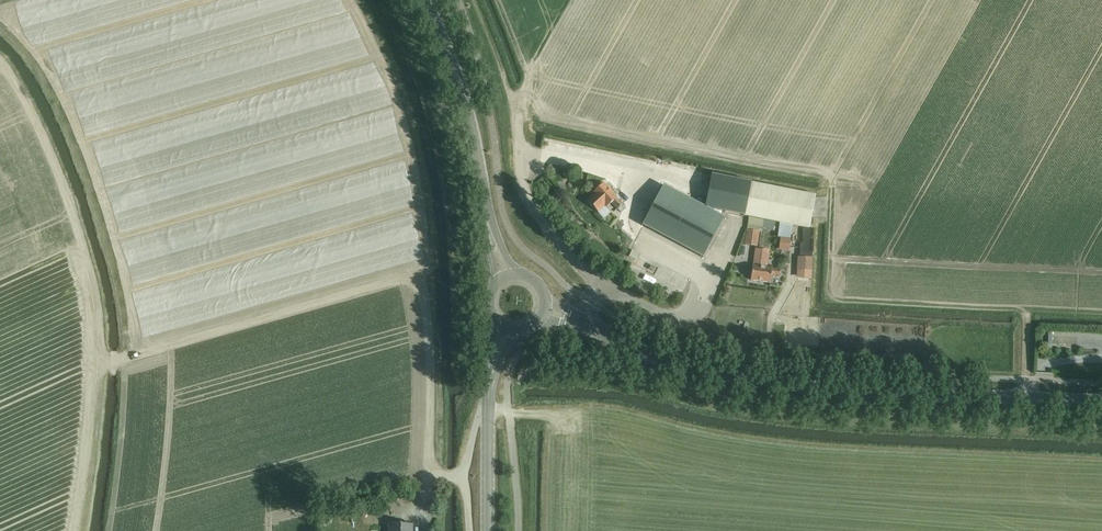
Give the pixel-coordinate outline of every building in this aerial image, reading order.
[(808,229),(815,196),(711,175),(704,208),(808,229)] [(594,195),(587,201),(597,213),(604,206),(606,208),(611,203),(617,209),(622,205),(603,184),(593,193),(594,195)] [(663,186),(642,226),(703,258),(724,219),(663,186)] [(622,205),(617,209),(621,214),(626,209),(622,205)] [(756,247),(759,232),(762,232),(764,220),(749,218),(747,230),(745,245),(756,247)] [(780,239),(778,250),(789,252),(790,240),(780,239)] [(812,272),(812,256),(809,256),(810,245),(802,244),(802,258),(797,257),(796,271),(812,272)] [(780,277),(780,270),(766,268),(768,251),(755,249),(753,266),(752,266),(750,280),(770,283),(771,276),(780,277)]
